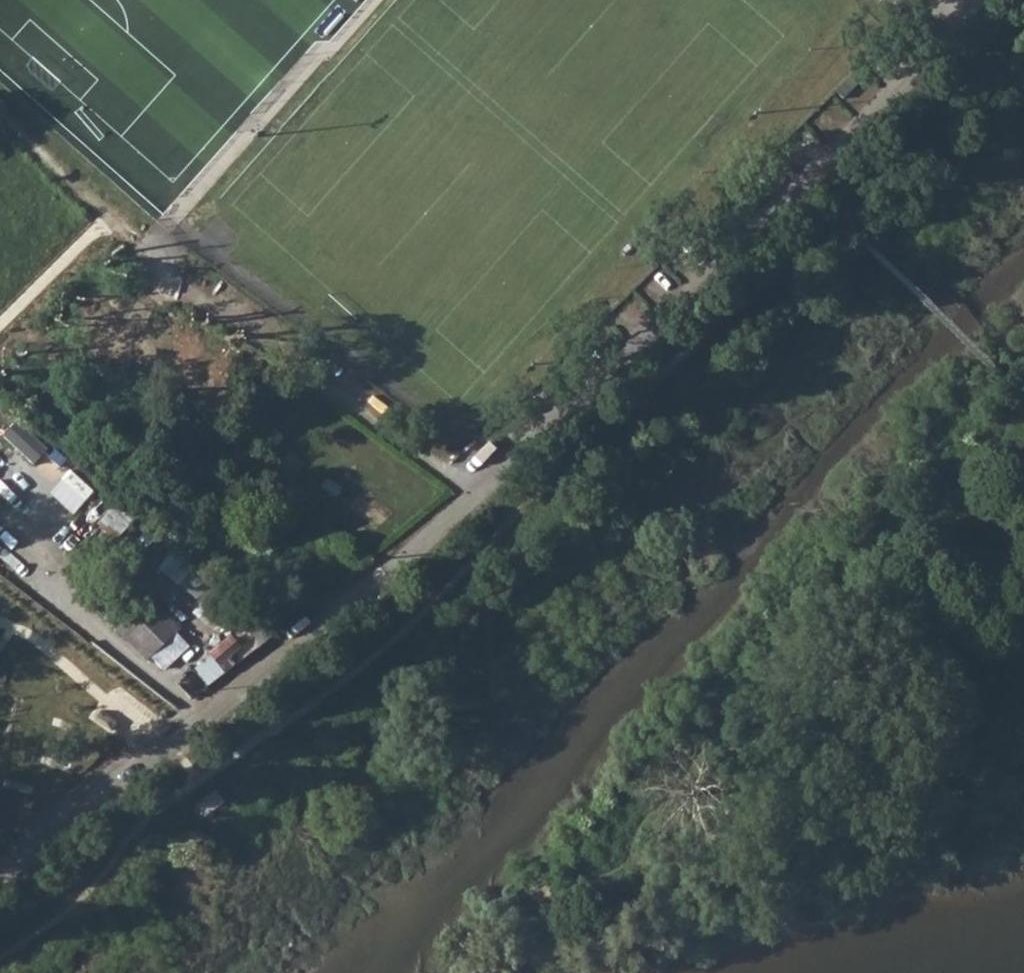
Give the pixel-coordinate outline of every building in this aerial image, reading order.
[(38,468),(52,452),(28,431),(14,447),(38,468)] [(177,551),(149,580),(167,598),(195,569),(177,551)] [(136,598),(123,609),(147,636),(160,624),(136,598)]
